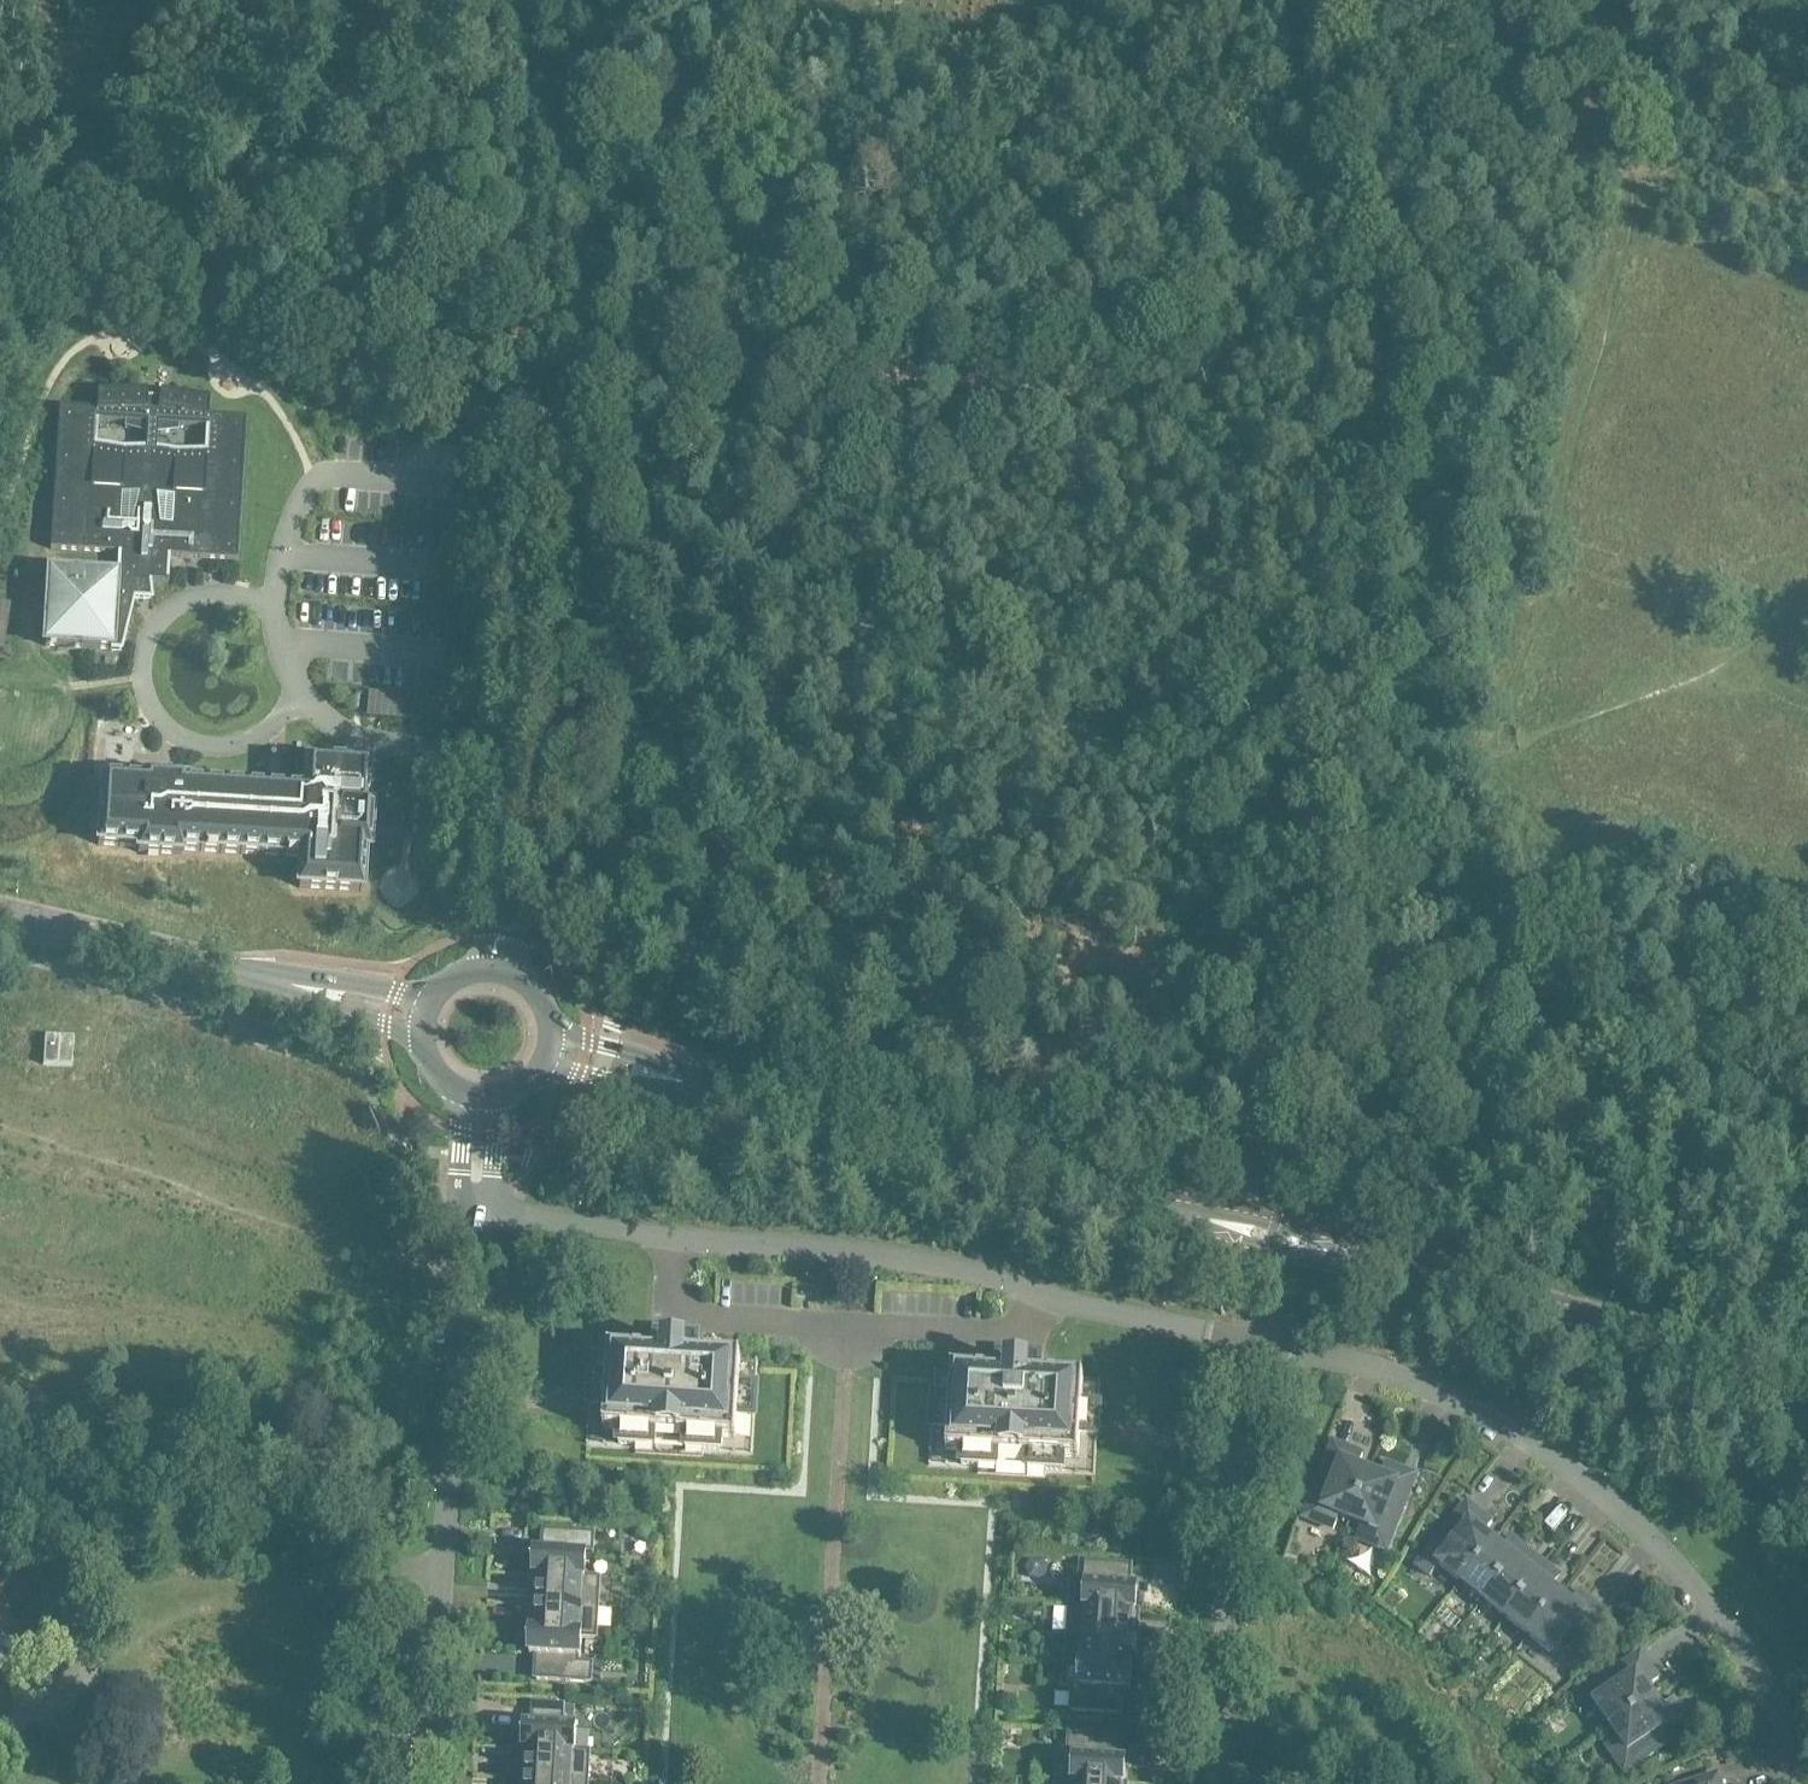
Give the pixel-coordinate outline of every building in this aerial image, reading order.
[(96,409),(59,407),(50,549),(119,553),(118,574),(46,569),(41,649),(57,650),(56,652),(81,654),(81,651),(115,653),(115,650),(125,650),(128,597),(148,598),(150,582),(168,584),(169,580),(167,580),(168,556),(236,560),(245,419),(208,416),(210,398),(163,395),(164,381),(154,381),(145,380),(144,394),(97,391),(96,409)] [(3,649),(10,603),(0,602),(0,649),(3,649)] [(388,743),(387,757),(408,758),(408,743),(388,743)] [(102,781),(98,845),(138,847),(138,852),(181,855),(181,850),(300,858),(298,888),(362,892),(364,851),(369,851),(370,835),(371,824),(372,808),(367,808),(369,767),(306,763),(304,793),(283,792),(268,791),(186,786),(186,781),(172,780),(157,779),(142,779),(142,783),(102,781)] [(72,1039),(45,1037),(43,1066),(70,1067),(72,1039)] [(592,1351),(587,1444),(752,1454),(758,1361),(685,1356),(687,1334),(657,1332),(656,1354),(592,1351)] [(935,1371),(929,1465),(1095,1475),(1100,1381),(1037,1377),(1038,1355),(1009,1353),(1007,1376),(935,1371)] [(1350,1521),(1369,1472),(1358,1468),(1363,1455),(1346,1448),(1336,1476),(1322,1471),(1304,1518),(1334,1530),(1339,1517),(1350,1521)] [(1369,1472),(1350,1521),(1361,1526),(1356,1539),(1386,1550),(1405,1503),(1391,1498),(1402,1470),(1385,1463),(1380,1476),(1369,1472)] [(1460,1583),(1493,1541),(1484,1534),(1493,1523),(1478,1512),(1460,1535),(1449,1526),(1440,1538),(1451,1547),(1437,1564),(1451,1575),(1460,1583)] [(534,1576),(536,1577),(585,1579),(585,1578),(587,1557),(584,1556),(585,1551),(593,1552),(594,1534),(544,1531),(543,1547),(545,1547),(545,1554),(535,1554),(534,1576)] [(1503,1549),(1493,1541),(1460,1583),(1470,1590),(1483,1600),(1523,1551),(1522,1551),(1524,1548),(1515,1541),(1506,1552),(1502,1549),(1503,1549)] [(1545,1569),(1523,1551),(1483,1600),(1506,1618),(1545,1569)] [(1084,1608),(1133,1612),(1135,1612),(1137,1590),(1127,1589),(1128,1581),(1130,1581),(1131,1567),(1081,1563),(1080,1581),(1088,1581),(1088,1586),(1086,1586),(1084,1608)] [(1546,1569),(1545,1569),(1506,1618),(1519,1629),(1529,1637),(1561,1595),(1552,1588),(1551,1588),(1548,1585),(1557,1574),(1548,1567),(1546,1569)] [(12,1585),(0,1576),(0,1602),(12,1585)] [(585,1579),(536,1577),(535,1588),(530,1588),(529,1605),(598,1609),(600,1580),(585,1579)] [(1570,1603),(1561,1595),(1529,1637),(1538,1644),(1552,1655),(1566,1638),(1577,1647),(1586,1635),(1575,1626),(1593,1603),(1579,1592),(1570,1603)] [(1389,1593),(1382,1602),(1394,1611),(1401,1601),(1389,1593)] [(598,1609),(529,1605),(528,1621),(544,1622),(544,1634),(582,1636),(596,1637),(598,1609)] [(1070,1607),(1068,1636),(1137,1641),(1138,1624),(1133,1624),(1133,1612),(1084,1608),(1070,1607)] [(582,1636),(544,1634),(530,1633),(529,1655),(539,1656),(538,1663),(536,1663),(535,1679),(566,1681),(567,1666),(578,1667),(578,1658),(580,1658),(582,1636)] [(1137,1641),(1068,1636),(1065,1665),(1080,1666),(1129,1669),(1130,1657),(1136,1657),(1137,1641)] [(3,1653),(7,1657),(12,1661),(15,1659),(8,1654),(2,1647),(0,1644),(0,1657),(3,1653)] [(1611,1728),(1654,1698),(1648,1688),(1659,1680),(1649,1665),(1624,1682),(1616,1670),(1591,1688),(1599,1700),(1594,1703),(1605,1717),(1604,1718),(1611,1728)] [(1132,1670),(1129,1669),(1080,1666),(1078,1688),(1081,1688),(1080,1694),(1072,1693),(1071,1710),(1121,1714),(1122,1699),(1120,1699),(1120,1691),(1130,1692),(1132,1670)] [(1654,1698),(1611,1728),(1618,1737),(1606,1745),(1625,1772),(1666,1743),(1658,1731),(1683,1714),(1673,1700),(1661,1707),(1654,1698)] [(524,1749),(575,1752),(576,1730),(574,1730),(575,1722),(563,1721),(564,1707),(533,1705),(533,1720),(535,1720),(535,1728),(525,1727),(524,1749)] [(1108,1783),(1124,1783),(1125,1763),(1115,1762),(1116,1755),(1118,1755),(1119,1740),(1069,1736),(1068,1754),(1076,1754),(1076,1760),(1074,1759),(1071,1782),(1108,1783)] [(575,1752),(524,1749),(524,1750),(526,1751),(525,1762),(520,1762),(519,1778),(588,1782),(589,1753),(575,1752)] [(1718,1775),(1703,1780),(1703,1781),(1695,1783),(1721,1783),(1718,1775)]
